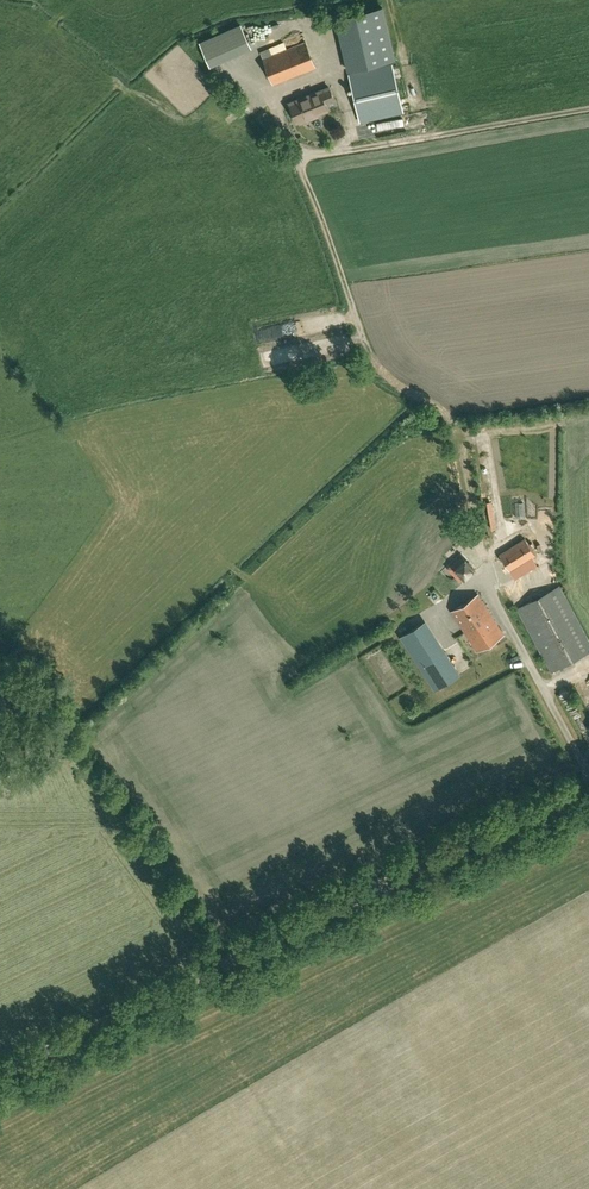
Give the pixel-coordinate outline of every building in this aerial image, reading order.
[(379,7),(336,17),(348,71),(391,61),(379,7)] [(237,23),(195,40),(205,65),(247,48),(237,23)] [(306,42),(272,55),(263,59),(273,84),(316,67),(306,42)] [(360,122),(403,113),(392,64),(349,73),(360,122)] [(302,123),(309,120),(309,117),(328,109),(326,103),(335,100),(330,87),(289,103),(297,122),(300,121),(302,123)] [(494,529),(492,500),(486,501),(488,529),(494,529)] [(552,522),(553,505),(537,504),(536,522),(552,522)] [(509,571),(536,554),(525,538),(499,554),(509,571)] [(473,569),(461,556),(455,561),(458,565),(455,568),(459,572),(455,575),(461,581),(473,569)] [(551,672),(588,652),(588,641),(560,586),(517,609),(551,672)] [(451,611),(461,627),(477,651),(503,634),(477,594),(451,611)] [(444,651),(419,667),(434,690),(459,674),(444,651)]
